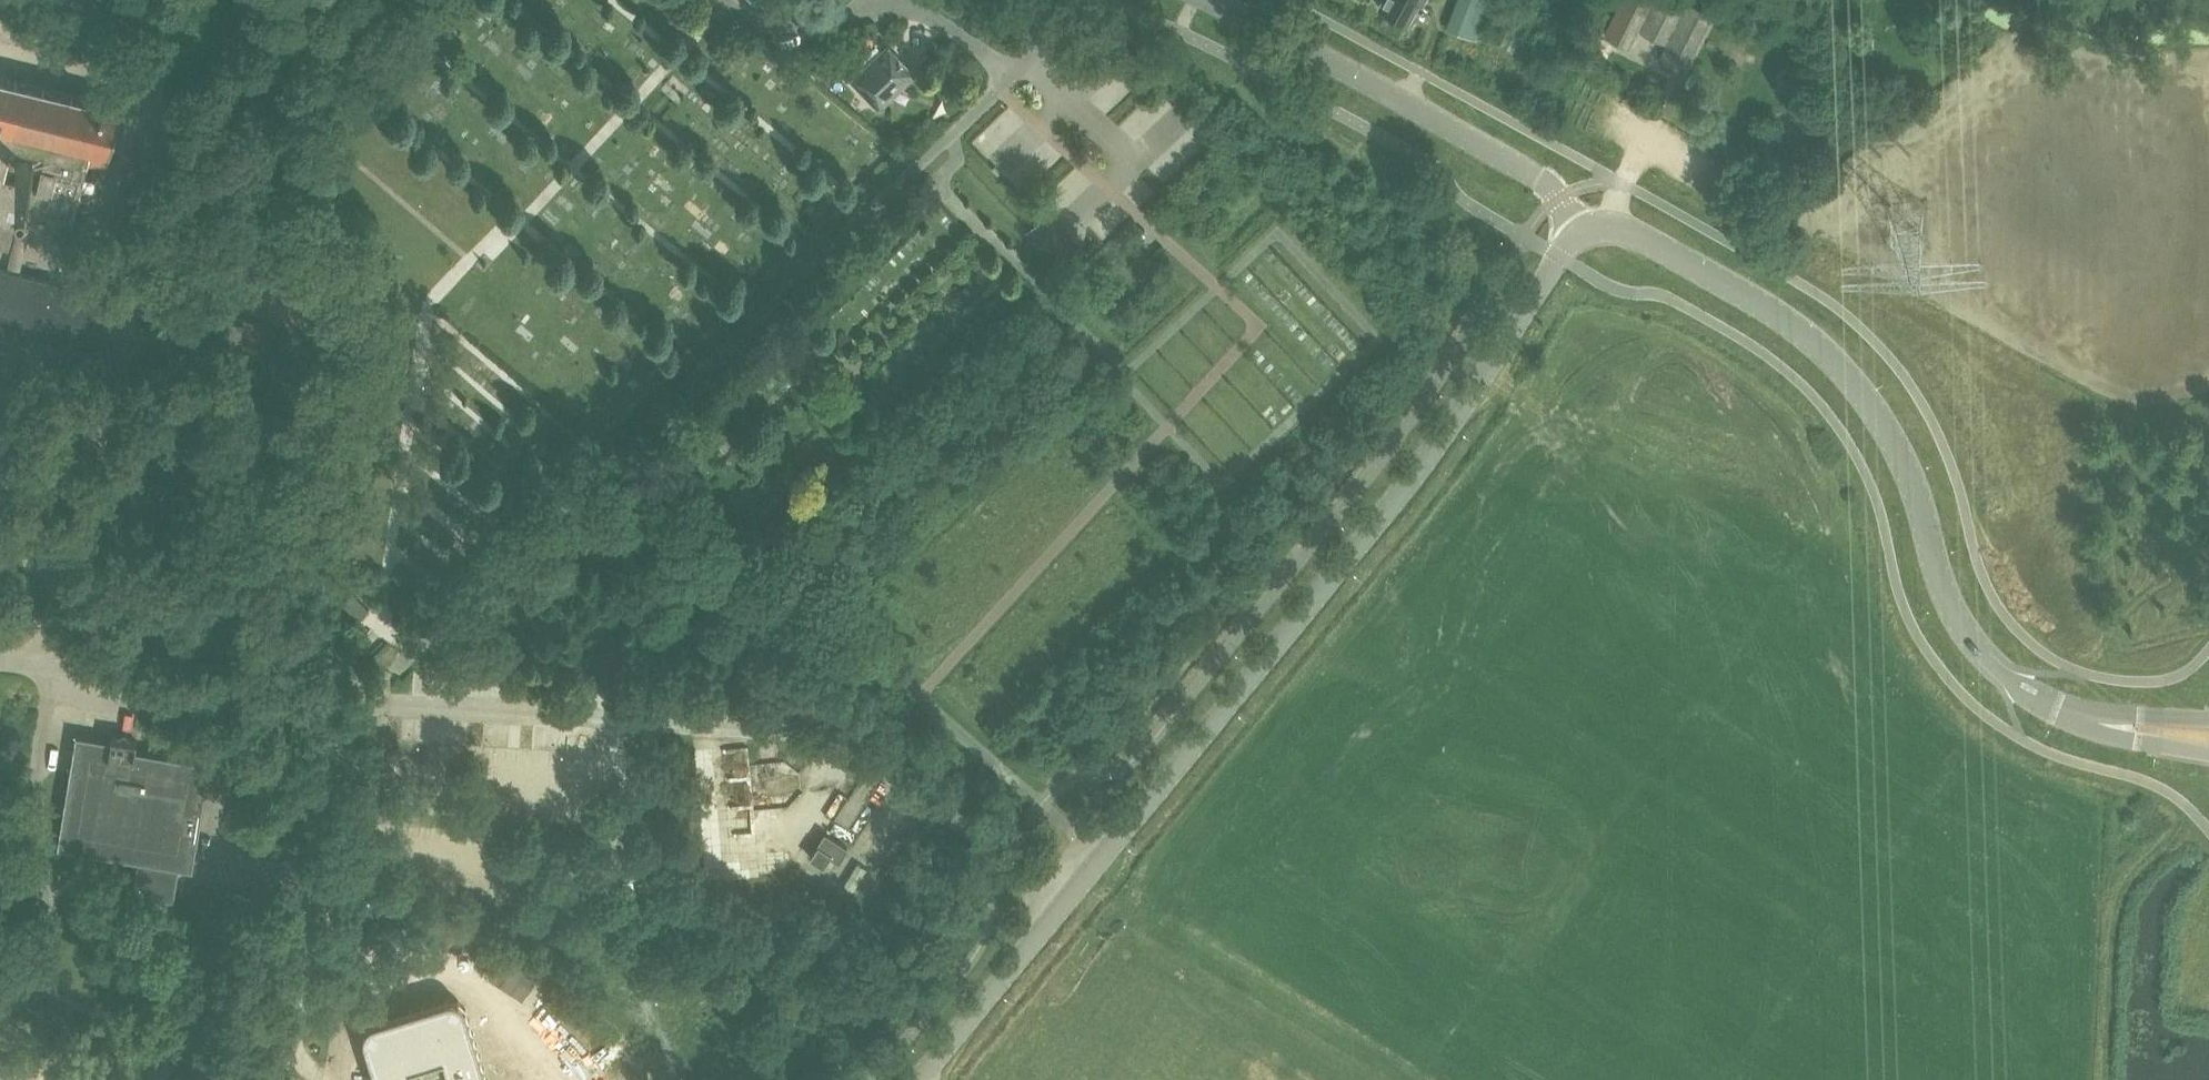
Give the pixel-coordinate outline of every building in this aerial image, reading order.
[(1380,6),(1407,21),(1418,0),(1383,0),(1380,6)] [(1491,0),(1456,0),(1445,26),(1476,38),(1491,0)] [(1604,33),(1629,46),(1638,28),(1667,42),(1658,60),(1683,72),(1712,15),(1682,0),(1621,0),(1604,33)] [(1078,90),(1123,46),(1109,32),(1064,76),(1078,90)] [(877,107),(913,72),(886,44),(863,66),(857,60),(844,73),(877,107)] [(120,105),(0,75),(0,221),(67,237),(86,160),(105,165),(120,105)] [(1135,199),(1145,210),(1159,196),(1150,186),(1135,199)] [(1101,226),(1111,240),(1134,224),(1124,210),(1101,226)] [(117,295),(0,267),(0,412),(20,329),(104,349),(117,295)] [(358,619),(368,609),(351,591),(340,601),(358,619)] [(192,867),(209,760),(135,748),(137,739),(111,735),(110,739),(75,733),(69,771),(57,845),(138,858),(132,893),(173,900),(177,876),(179,865),(192,867)] [(838,858),(846,845),(826,832),(810,856),(822,863),(829,853),(838,858)] [(464,1009),(463,1007),(462,1005),(460,1004),(459,1002),(457,1001),(455,1001),(453,1000),(451,1000),(449,1000),(448,1000),(446,1001),(375,1022),(374,1023),(373,1024),(371,1025),(369,1026),(368,1028),(367,1029),(366,1031),(365,1033),(365,1035),(365,1037),(365,1039),(378,1079),(486,1079),(464,1009)]
